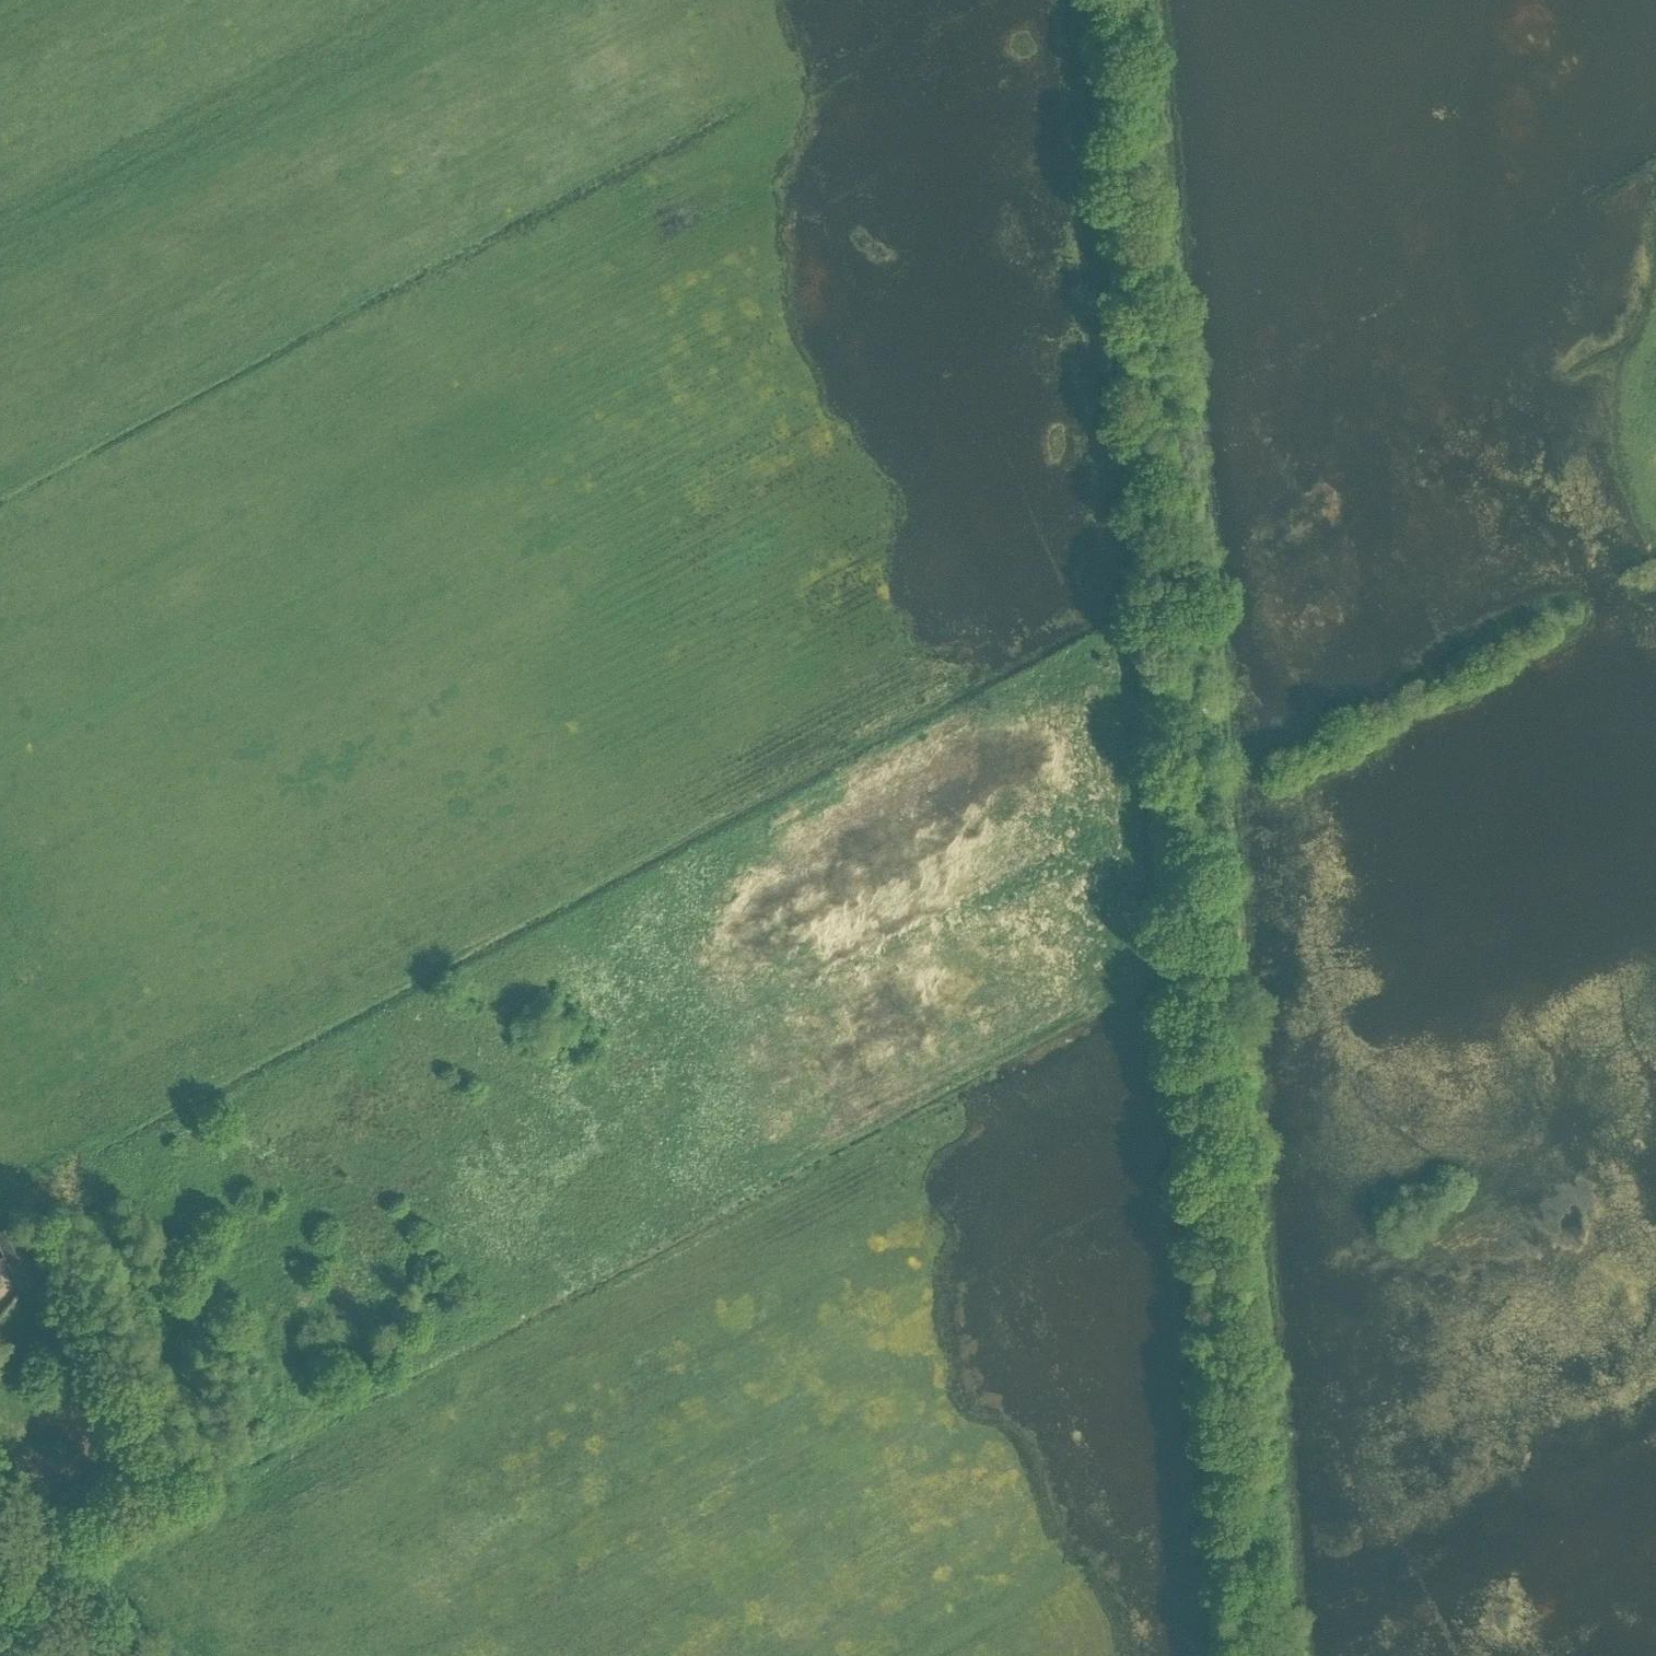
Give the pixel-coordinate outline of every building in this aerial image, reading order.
[(8,1261),(22,1288),(49,1274),(23,1226),(0,1238),(0,1246),(4,1254),(0,1257),(0,1266),(8,1261)]
